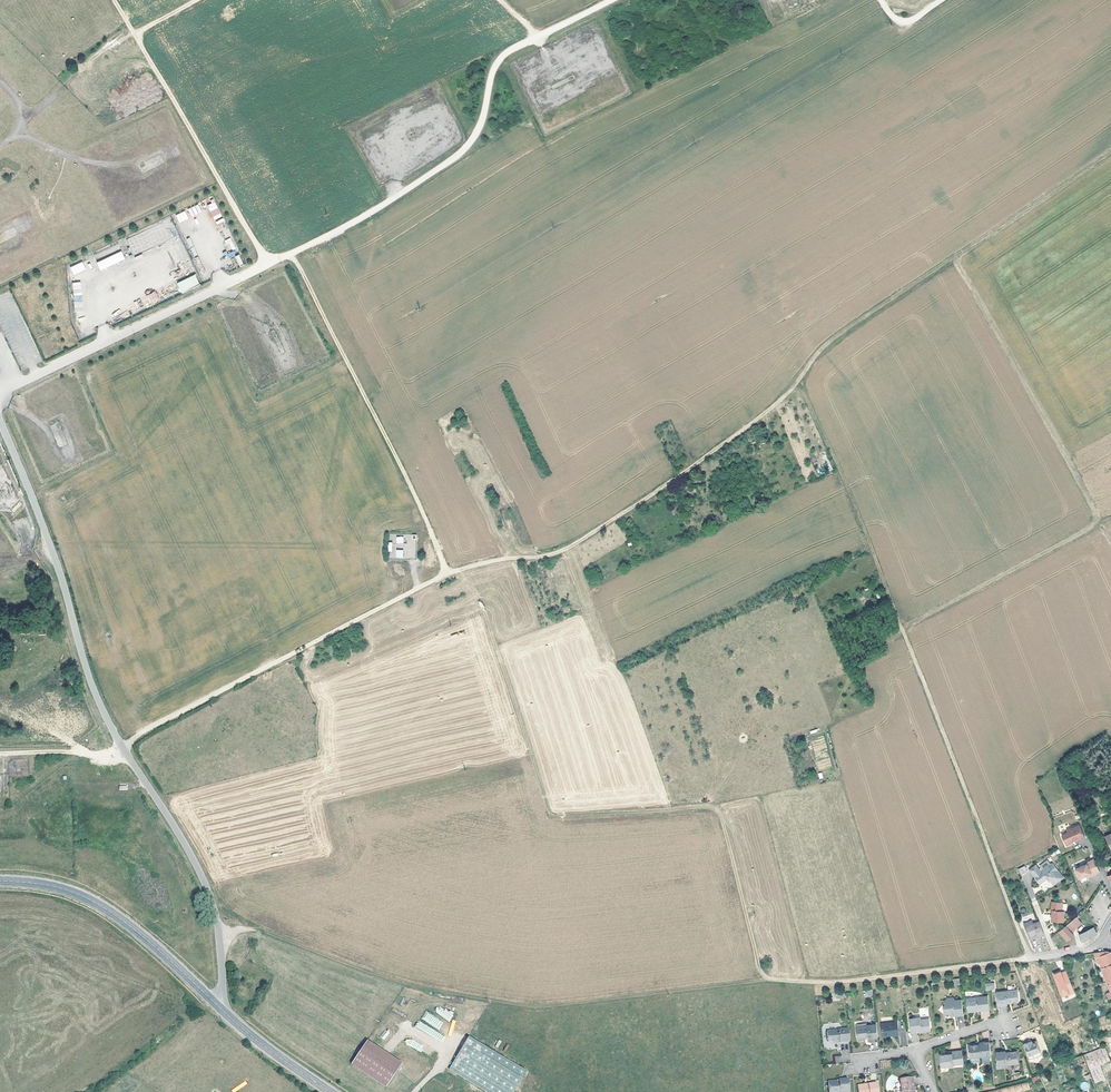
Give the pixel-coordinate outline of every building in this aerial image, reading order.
[(214,220),(222,216),(215,201),(207,205),(214,220)] [(198,204),(188,209),(191,216),(201,212),(198,204)] [(179,223),(189,219),(185,211),(176,215),(179,223)] [(125,238),(134,257),(171,240),(162,221),(125,238)] [(100,270),(125,260),(122,251),(96,262),(100,270)] [(235,257),(240,266),(244,264),(239,255),(235,257)] [(71,265),(75,274),(86,269),(82,260),(71,265)] [(177,282),(182,292),(199,284),(195,274),(177,282)] [(74,312),(83,311),(81,282),(72,282),(74,312)] [(147,295),(152,304),(160,299),(155,291),(147,295)] [(415,548),(415,534),(403,535),(403,542),(403,548),(415,548)] [(1066,833),(1060,836),(1064,846),(1071,843),(1071,842),(1070,840),(1074,839),(1075,840),(1083,837),(1077,825),(1070,828),(1064,830),(1066,833)] [(1110,850),(1110,831),(1103,836),(1110,850)] [(1040,864),(1043,868),(1051,862),(1048,858),(1040,864)] [(1085,864),(1074,869),(1079,878),(1086,874),(1089,873),(1090,875),(1099,871),(1093,858),(1085,862),(1085,864)] [(1039,882),(1047,877),(1048,875),(1050,878),(1054,882),(1063,875),(1052,861),(1051,862),(1043,868),(1041,870),(1036,863),(1029,869),(1039,882)] [(1026,869),(1024,864),(1017,867),(1020,872),(1026,869)] [(1063,920),(1064,909),(1062,909),(1062,900),(1051,900),(1050,909),(1052,909),(1051,919),(1063,920)] [(1082,921),(1078,916),(1077,915),(1059,930),(1067,940),(1074,934),(1071,931),(1082,921)] [(1042,932),(1038,920),(1032,922),(1031,919),(1022,923),(1028,938),(1042,932)] [(1092,928),(1084,931),(1087,938),(1095,934),(1092,928)] [(1087,938),(1084,931),(1078,934),(1081,941),(1087,938)] [(252,945),(246,944),(244,944),(241,944),(236,952),(239,953),(245,957),(252,945)] [(1110,963),(1110,955),(1109,951),(1105,953),(1104,950),(1092,953),(1094,958),(1097,956),(1102,968),(1110,963)] [(1110,990),(1110,963),(1102,968),(1105,976),(1104,977),(1104,978),(1105,978),(1106,980),(1104,981),(1105,985),(1108,984),(1110,988),(1110,990)] [(1052,975),(1061,998),(1074,993),(1066,970),(1052,975)] [(1006,1002),(1006,1001),(1010,1001),(1010,1002),(1017,1001),(1016,989),(995,992),(997,1005),(1007,1004),(1006,1003),(1006,1002)] [(967,1011),(973,1011),(973,1009),(976,1009),(976,1010),(988,1009),(987,996),(965,998),(967,1011)] [(963,1014),(961,999),(954,1000),(953,999),(951,998),(946,998),(943,1002),(944,1003),(942,1007),(945,1009),(943,1011),(950,1016),(951,1014),(954,1014),(955,1015),(963,1014)] [(923,1031),(930,1030),(928,1018),(920,1018),(920,1017),(909,1018),(911,1031),(919,1030),(923,1029),(923,1031)] [(451,1037),(456,1020),(453,1019),(447,1035),(451,1037)] [(898,1032),(896,1022),(880,1024),(882,1036),(889,1035),(889,1033),(898,1032)] [(855,1027),(856,1038),(858,1039),(864,1038),(864,1037),(867,1036),(867,1038),(868,1039),(877,1038),(876,1025),(855,1027)] [(848,1043),(847,1029),(826,1031),(827,1044),(828,1045),(834,1044),(834,1042),(838,1042),(838,1044),(848,1043)] [(449,1068),(488,1091),(513,1091),(526,1070),(469,1036),(449,1068)] [(401,1064),(366,1041),(351,1064),(386,1087),(401,1064)] [(1026,1056),(1032,1055),(1031,1054),(1038,1051),(1035,1041),(1031,1043),(1027,1044),(1027,1042),(1022,1044),(1026,1056)] [(979,1057),(991,1056),(989,1042),(980,1043),(980,1045),(981,1047),(978,1047),(977,1045),(969,1047),(970,1059),(971,1058),(979,1057)] [(1104,1046),(1096,1049),(1101,1064),(1109,1061),(1104,1046)] [(1001,1064),(1006,1063),(1019,1062),(1017,1049),(1009,1050),(1009,1052),(1006,1052),(1006,1050),(1006,1048),(997,1049),(999,1064),(997,1064),(997,1068),(1001,1067),(1001,1064)] [(1101,1064),(1096,1049),(1084,1053),(1093,1081),(1103,1078),(1099,1065),(1101,1064)] [(964,1064),(963,1051),(952,1052),(952,1054),(947,1055),(940,1056),(941,1067),(949,1066),(949,1068),(954,1067),(954,1065),(964,1064)] [(1079,1065),(1086,1063),(1082,1054),(1076,1057),(1079,1065)] [(891,1067),(890,1060),(880,1060),(880,1068),(891,1067)] [(901,1091),(899,1091),(900,1091),(913,1091),(916,1088),(912,1086),(911,1078),(900,1079),(901,1091)] [(846,1079),(837,1080),(837,1081),(837,1083),(834,1083),(834,1081),(827,1082),(828,1091),(848,1091),(846,1079)] [(248,1084),(245,1080),(231,1090),(233,1091),(235,1091),(248,1084)] [(1029,1089),(1027,1081),(981,1091),(1019,1091),(1029,1089)] [(1083,1091),(1089,1088),(1086,1081),(1080,1084),(1083,1091)] [(865,1085),(858,1086),(858,1091),(878,1091),(877,1083),(867,1085),(868,1087),(865,1087),(865,1085)]
